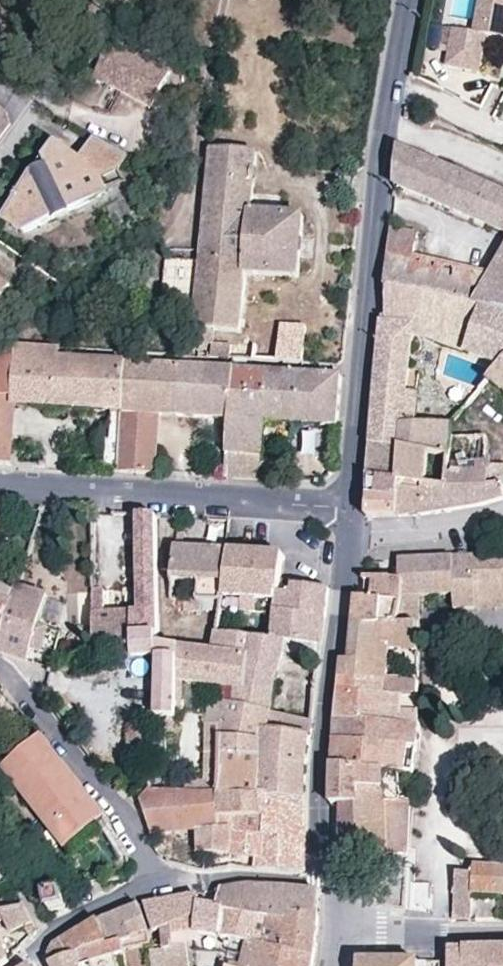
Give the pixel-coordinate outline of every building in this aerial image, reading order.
[(486,33),(476,31),(456,27),(455,29),(448,63),(464,66),(480,69),(486,41),(487,33),(502,36),(502,0),(492,0),(486,33)] [(476,31),(486,33),(492,0),(482,0),(476,31)] [(167,45),(141,31),(137,42),(162,55),(167,45)] [(173,78),(116,45),(97,79),(153,111),(173,78)] [(11,124),(8,111),(0,106),(0,139),(11,124)] [(95,138),(84,157),(58,143),(38,169),(6,218),(29,234),(94,204),(111,194),(103,178),(121,170),(128,157),(95,138)] [(451,170),(399,148),(396,184),(502,232),(502,194),(451,170)] [(210,149),(196,330),(241,333),(246,274),(298,278),(300,249),(303,217),(250,212),(256,153),(210,149)] [(392,227),(389,255),(410,260),(418,232),(392,227)] [(502,313),(502,246),(485,277),(410,260),(389,255),(386,287),(478,307),(502,313)] [(164,294),(197,295),(198,261),(165,259),(164,294)] [(14,288),(0,278),(0,306),(14,288)] [(386,287),(382,322),(417,326),(417,337),(460,353),(466,355),(478,307),(386,287)] [(466,355),(499,367),(502,363),(502,313),(478,307),(466,355)] [(257,322),(255,345),(255,358),(254,359),(304,363),(306,326),(257,322)] [(381,344),(375,402),(422,406),(423,397),(411,396),(417,337),(417,326),(382,322),(381,344)] [(255,358),(255,345),(210,341),(209,356),(232,358),(254,359),(255,358)] [(8,465),(18,466),(19,451),(12,451),(16,401),(70,406),(113,408),(113,428),(107,428),(103,471),(119,472),(123,410),(126,360),(61,356),(61,346),(19,343),(20,346),(2,345),(0,346),(0,465),(8,465)] [(123,410),(158,413),(228,418),(231,368),(202,366),(202,355),(193,355),(164,353),(162,363),(126,360),(123,410)] [(499,367),(476,393),(474,394),(480,399),(489,388),(502,400),(502,363),(499,367)] [(231,368),(228,418),(224,478),(261,480),(265,420),(338,426),(343,376),(231,368)] [(422,406),(375,402),(373,426),(372,445),(398,449),(423,452),(445,455),(447,439),(448,424),(421,425),(422,406)] [(154,474),(158,413),(123,410),(119,472),(154,474)] [(445,455),(423,452),(420,487),(433,489),(496,487),(495,465),(483,466),(483,436),(447,439),(445,455)] [(398,449),(372,445),(370,461),(370,475),(368,497),(396,497),(396,480),(398,449)] [(398,449),(396,480),(396,497),(396,518),(420,516),(454,510),(485,505),(502,498),(502,493),(502,486),(502,464),(497,464),(495,465),(496,487),(433,489),(420,487),(423,452),(398,449)] [(396,497),(368,497),(367,517),(396,518),(396,497)] [(138,536),(156,536),(156,515),(138,515),(138,536)] [(156,637),(156,536),(138,536),(139,612),(104,612),(104,589),(92,590),(93,654),(129,651),(129,637),(156,637)] [(181,550),(175,549),(172,577),(170,600),(184,602),(185,602),(203,603),(220,605),(224,574),(226,554),(181,550)] [(479,553),(480,598),(502,598),(502,552),(479,553)] [(480,598),(479,553),(398,555),(397,578),(407,579),(406,589),(402,628),(421,628),(422,600),(459,601),(458,611),(462,611),(480,611),(480,598)] [(226,554),(224,574),(258,577),(260,558),(226,554)] [(279,582),(281,560),(260,558),(258,577),(224,574),(220,605),(219,614),(275,617),(275,613),(278,593),(279,582)] [(407,579),(397,578),(366,576),(365,598),(358,597),(353,641),(351,660),(343,660),(342,681),(380,682),(379,697),(419,701),(420,681),(393,679),(393,649),(420,652),(421,628),(402,628),(406,589),(407,579)] [(292,594),(293,587),(293,583),(279,582),(278,593),(292,594)] [(14,603),(17,593),(0,584),(0,596),(14,603)] [(14,603),(5,632),(0,649),(0,653),(6,656),(28,662),(32,651),(50,655),(55,654),(62,633),(40,627),(50,594),(19,585),(17,593),(14,603)] [(329,590),(293,587),(292,594),(278,593),(275,613),(325,620),(329,590)] [(0,596),(0,649),(5,632),(14,603),(0,596)] [(480,598),(480,611),(502,610),(502,598),(480,598)] [(203,603),(185,602),(184,612),(201,614),(203,603)] [(216,636),(213,650),(247,654),(244,688),(242,705),(274,713),(311,722),(313,705),(272,695),(281,651),(283,643),(304,645),(322,647),(325,620),(275,613),(275,617),(273,642),(216,636)] [(175,681),(176,645),(157,643),(156,637),(129,637),(129,651),(130,661),(157,662),(156,721),(176,721),(176,701),(175,681)] [(281,651),(302,653),(304,645),(283,643),(281,651)] [(213,650),(176,645),(175,681),(244,688),(247,654),(213,650)] [(304,645),(302,653),(303,660),(320,661),(322,647),(304,645)] [(244,688),(175,681),(176,701),(209,704),(206,782),(188,781),(187,793),(258,798),(259,790),(263,734),(272,734),(274,713),(242,705),(244,688)] [(342,681),(338,723),(419,730),(419,701),(379,697),(380,682),(342,681)] [(311,722),(274,713),(272,734),(263,734),(259,790),(258,798),(306,802),(307,761),(309,740),(311,722)] [(419,730),(338,723),(336,742),(416,749),(419,730)] [(63,849),(106,819),(61,760),(42,736),(1,769),(63,849)] [(385,772),(398,773),(411,775),(416,749),(336,742),(335,766),(385,772)] [(386,805),(385,772),(335,766),(332,803),(342,804),(359,805),(386,805)] [(400,805),(398,773),(385,772),(386,805),(400,805)] [(258,798),(187,793),(150,790),(140,799),(144,813),(152,835),(207,835),(206,857),(255,859),(255,869),(306,873),(306,802),(258,798)] [(358,855),(359,805),(342,804),(342,812),(341,855),(354,856),(358,855)] [(400,805),(386,805),(359,805),(358,855),(407,858),(409,805),(400,805)] [(31,884),(34,892),(46,889),(55,886),(40,850),(21,857),(24,865),(31,884)] [(500,898),(502,898),(502,867),(476,866),(475,875),(472,897),(500,898)] [(469,920),(472,897),(475,875),(459,873),(454,918),(469,920)] [(171,944),(184,943),(196,942),(197,942),(197,936),(270,951),(278,921),(260,917),(266,894),(267,889),(249,886),(219,890),(216,907),(210,904),(203,904),(201,904),(199,903),(200,895),(166,900),(170,932),(171,944)] [(66,889),(47,892),(49,910),(69,907),(66,889)] [(260,917),(278,921),(316,915),(318,893),(313,892),(267,889),(266,894),(260,917)] [(499,920),(500,898),(472,897),(469,920),(470,920),(499,920)] [(170,932),(166,900),(146,903),(148,910),(156,933),(170,932)] [(31,920),(23,906),(2,908),(7,920),(12,933),(31,923),(31,920)] [(107,947),(124,943),(152,936),(140,906),(106,919),(99,923),(107,947)] [(313,959),(316,915),(278,921),(270,951),(266,965),(312,965),(313,959)] [(84,965),(91,962),(92,965),(117,965),(114,955),(125,953),(124,943),(107,947),(99,923),(77,934),(55,946),(50,950),(50,957),(52,963),(80,948),(84,965)] [(270,951),(197,936),(197,942),(230,949),(226,965),(266,965),(270,951)] [(8,962),(7,957),(0,941),(0,965),(2,965),(8,962)] [(184,943),(171,944),(171,948),(153,952),(154,965),(186,965),(184,943)] [(84,965),(80,948),(52,963),(53,965),(84,965)] [(477,950),(450,950),(449,964),(449,965),(502,965),(502,950),(477,950)]
